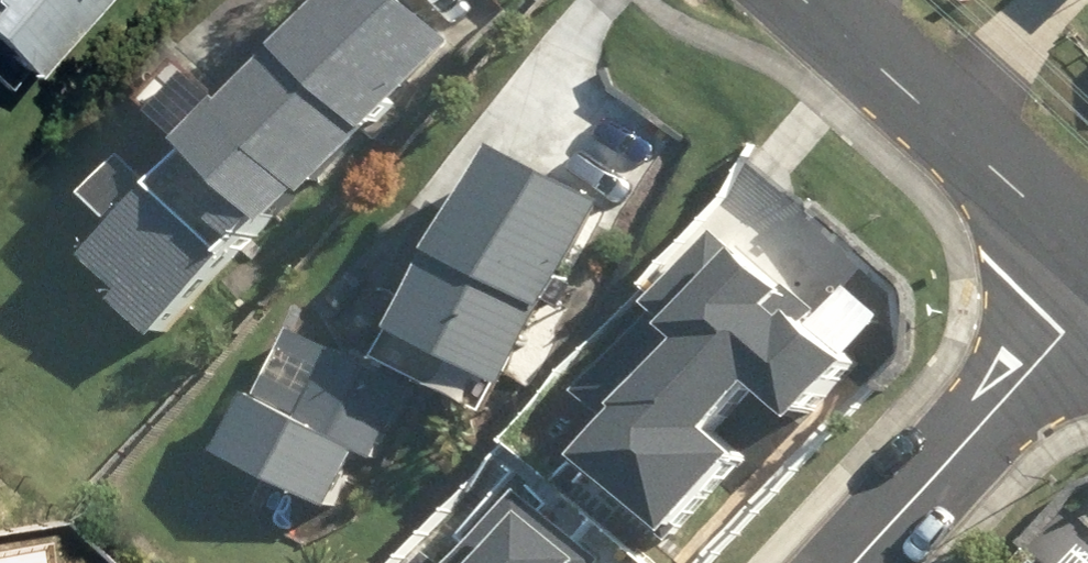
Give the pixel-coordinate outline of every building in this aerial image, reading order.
[(7,77),(25,56),(36,64),(91,0),(0,0),(0,70),(7,77)] [(171,330),(244,247),(246,250),(282,208),(291,217),(322,181),(327,185),(463,29),(429,0),(326,0),(312,17),(304,10),(245,77),(253,84),(244,94),(212,66),(174,107),(203,132),(169,171),(137,142),(100,184),(126,207),(99,238),(105,243),(100,251),(136,282),(127,292),(171,330)] [(412,317),(516,375),(617,191),(514,134),(412,317)] [(818,304),(725,221),(585,378),(630,417),(602,448),(684,521),(750,447),(723,423),(769,371),(807,405),(856,352),(811,312),(818,304)] [(223,460),(340,517),(370,457),(384,466),(419,395),(303,336),(267,407),(253,398),(223,460)] [(602,547),(530,484),(460,562),(588,562),(602,547)] [(420,562),(447,562),(432,550),(420,562)]
